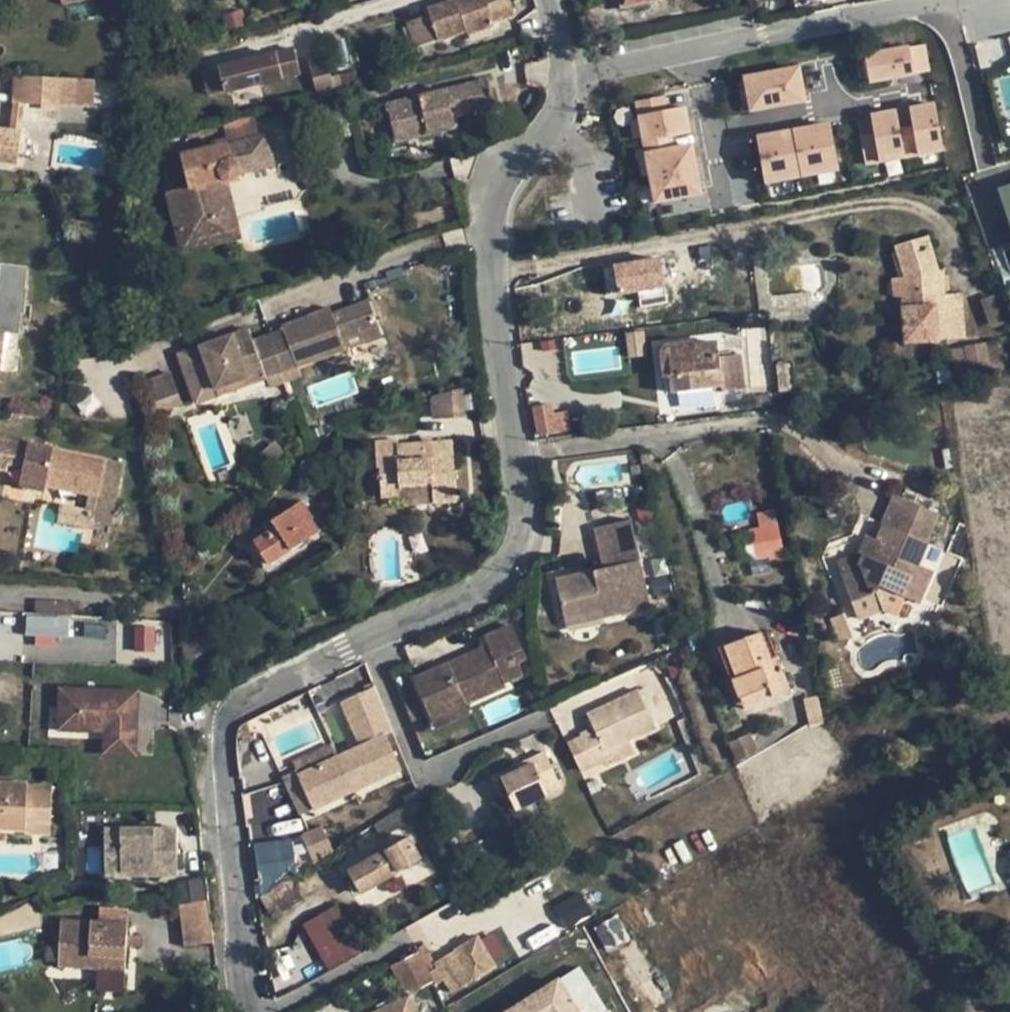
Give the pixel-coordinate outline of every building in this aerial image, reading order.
[(427,9),(428,15),(437,41),(465,32),(466,34),(494,25),(493,22),(515,15),(510,0),(454,0),(427,9)] [(247,28),(242,9),(222,15),(226,33),(247,28)] [(327,19),(329,26),(351,20),(350,14),(327,19)] [(428,15),(408,21),(417,48),(437,41),(428,15)] [(867,83),(928,71),(922,44),(907,47),(906,46),(861,55),(867,83)] [(303,74),(296,47),(221,66),(227,93),(303,74)] [(333,93),(326,64),(309,69),(316,97),(333,93)] [(213,96),(227,93),(221,66),(206,70),(213,96)] [(804,102),(798,67),(743,77),(749,112),(804,102)] [(335,76),(337,85),(362,79),(360,69),(335,76)] [(13,103),(24,104),(92,107),(93,80),(14,76),(13,103)] [(487,80),(386,105),(393,133),(424,125),(426,134),(456,127),(453,117),(493,108),(487,80)] [(653,204),(702,195),(693,144),(673,148),(671,136),(690,133),(685,107),(665,111),(663,96),(634,101),(653,204)] [(24,104),(13,103),(9,130),(20,132),(24,104)] [(863,166),(942,151),(932,103),(906,108),(910,127),(897,130),(894,110),(868,115),(872,134),(857,137),(863,166)] [(240,173),(274,165),(266,133),(258,135),(253,116),(223,123),(228,143),(182,154),(189,185),(168,190),(177,227),(222,216),(213,179),(225,176),(229,178),(233,178),(237,176),(240,173)] [(837,171),(828,123),(754,137),(763,185),(837,171)] [(424,125),(393,133),(395,142),(426,134),(424,125)] [(16,165),(20,132),(9,130),(0,129),(0,162),(16,165)] [(225,176),(213,179),(222,216),(177,227),(182,248),(239,234),(225,176)] [(999,192),(1009,220),(1009,188),(999,192)] [(927,238),(896,248),(905,278),(907,307),(900,308),(902,344),(939,342),(939,340),(963,338),(961,314),(944,315),(943,297),(941,273),(937,273),(927,238)] [(665,286),(662,256),(614,261),(617,291),(665,286)] [(2,267),(0,283),(0,355),(1,356),(2,348),(3,332),(17,333),(19,314),(22,314),(25,289),(24,289),(26,269),(2,267)] [(97,269),(86,273),(92,290),(103,286),(97,269)] [(905,278),(892,279),(894,308),(900,308),(907,307),(905,278)] [(641,305),(666,299),(663,286),(638,292),(641,305)] [(995,294),(980,299),(989,327),(1004,322),(995,294)] [(944,315),(961,314),(960,295),(943,297),(944,315)] [(321,312),(309,316),(282,326),(283,330),(268,336),(282,375),(297,370),(296,367),(345,350),(364,343),(381,337),(368,301),(332,314),(324,318),(321,312)] [(277,312),(282,326),(309,316),(304,301),(277,312)] [(321,312),(324,318),(332,314),(330,308),(321,312)] [(247,329),(232,334),(237,346),(251,341),(247,329)] [(647,356),(644,331),(625,333),(628,359),(647,356)] [(3,332),(2,348),(15,350),(17,333),(3,332)] [(232,334),(177,354),(196,405),(237,391),(233,384),(263,373),(266,381),(282,375),(268,336),(251,341),(237,346),(232,334)] [(151,349),(148,341),(133,347),(135,356),(151,349)] [(1004,370),(999,341),(965,348),(970,376),(1004,370)] [(673,394),(720,388),(720,392),(741,390),(737,355),(717,357),(715,342),(693,346),(692,342),(664,346),(661,351),(664,379),(671,378),(673,394)] [(364,343),(345,350),(350,364),(369,358),(364,343)] [(1,356),(0,363),(0,370),(13,371),(15,350),(2,348),(1,356)] [(970,376),(965,348),(951,350),(955,379),(970,376)] [(793,390),(791,364),(775,366),(778,391),(793,390)] [(153,407),(178,397),(169,373),(143,382),(153,407)] [(233,384),(237,391),(266,381),(263,373),(233,384)] [(282,375),(266,381),(269,389),(286,384),(282,375)] [(464,417),(462,391),(451,392),(431,398),(432,419),(464,417)] [(771,405),(770,394),(753,395),(754,406),(771,405)] [(178,397),(153,407),(155,414),(181,404),(178,397)] [(553,429),(549,406),(534,408),(537,431),(553,429)] [(124,463),(0,439),(0,470),(7,471),(8,464),(22,467),(19,485),(45,491),(46,486),(89,495),(85,511),(84,517),(95,520),(112,523),(124,463)] [(456,502),(452,441),(395,445),(395,440),(374,441),(376,469),(379,468),(380,498),(401,496),(401,488),(431,486),(432,503),(456,502)] [(231,479),(227,469),(216,473),(220,483),(231,479)] [(401,496),(380,498),(380,507),(402,506),(401,496)] [(937,517),(894,497),(874,542),(865,538),(858,555),(857,565),(839,572),(851,603),(877,593),(881,585),(904,595),(918,601),(931,571),(917,564),(937,517)] [(362,498),(352,499),(353,513),(363,513),(362,498)] [(645,501),(637,503),(640,517),(649,515),(645,501)] [(313,517),(302,502),(272,521),(275,527),(267,531),(253,541),(269,565),(319,531),(310,519),(313,517)] [(84,517),(85,511),(60,505),(56,522),(93,529),(95,520),(84,517)] [(631,520),(602,526),(611,566),(602,568),(556,579),(564,619),(602,611),(603,617),(651,607),(631,520)] [(272,521),(264,527),(267,531),(275,527),(272,521)] [(786,554),(781,525),(764,528),(770,557),(786,554)] [(602,526),(593,528),(602,568),(611,566),(602,526)] [(927,547),(920,565),(935,570),(941,552),(927,547)] [(837,564),(839,572),(857,565),(858,555),(837,564)] [(667,577),(651,581),(654,596),(670,593),(667,577)] [(881,585),(877,593),(882,608),(895,614),(904,595),(881,585)] [(877,593),(851,603),(857,618),(882,608),(877,593)] [(35,600),(35,614),(46,614),(73,616),(73,602),(35,600)] [(602,611),(564,619),(566,626),(603,617),(602,611)] [(35,614),(22,613),(21,634),(44,635),(46,614),(35,614)] [(134,622),(118,622),(116,663),(133,663),(134,622)] [(167,664),(169,626),(134,622),(133,663),(167,664)] [(203,629),(199,623),(188,629),(191,635),(203,629)] [(487,646),(413,679),(430,719),(466,704),(505,687),(503,683),(523,675),(518,662),(526,658),(512,625),(484,638),(487,646)] [(760,634),(726,647),(737,677),(733,679),(739,696),(770,685),(774,695),(789,689),(782,673),(775,675),(769,659),(760,634)] [(187,644),(181,647),(184,666),(196,658),(187,644)] [(737,677),(726,647),(719,649),(731,679),(733,679),(737,677)] [(775,675),(782,673),(776,657),(769,659),(775,675)] [(673,664),(664,668),(669,681),(678,678),(673,664)] [(365,691),(374,687),(373,681),(363,686),(365,691)] [(770,685),(739,696),(743,706),(774,695),(770,685)] [(816,685),(804,688),(812,722),(823,718),(816,685)] [(313,809),(401,768),(386,736),(393,732),(374,687),(365,691),(341,702),(361,746),(339,756),(315,768),(313,763),(296,770),(313,809)] [(659,719),(644,687),(637,690),(652,722),(659,719)] [(138,691),(60,688),(59,729),(104,731),(104,753),(136,754),(138,691)] [(652,722),(637,690),(588,714),(594,728),(580,734),(581,737),(595,766),(610,760),(606,751),(628,741),(655,728),(652,722)] [(466,704),(430,719),(434,729),(471,713),(466,704)] [(777,743),(772,732),(759,738),(764,749),(777,743)] [(757,752),(750,735),(730,743),(737,761),(757,752)] [(595,766),(581,737),(567,743),(581,773),(595,766)] [(633,751),(628,741),(606,751),(610,760),(611,761),(633,751)] [(315,768),(339,756),(333,744),(292,763),(296,770),(313,763),(315,768)] [(520,769),(501,778),(515,811),(534,802),(548,796),(546,791),(559,785),(545,752),(531,758),(533,763),(520,769)] [(520,769),(533,763),(531,758),(518,764),(520,769)] [(300,815),(313,809),(296,770),(282,777),(300,815)] [(52,786),(0,784),(0,828),(6,828),(25,829),(26,819),(51,821),(52,786)] [(405,805),(419,797),(417,790),(403,798),(405,805)] [(420,802),(409,808),(415,819),(425,812),(420,802)] [(534,802),(515,811),(522,824),(541,817),(534,802)] [(406,805),(373,825),(382,839),(415,819),(409,808),(406,805)] [(26,819),(25,829),(25,834),(50,834),(51,821),(26,819)] [(177,827),(105,827),(105,845),(121,846),(122,872),(177,872),(177,867),(177,855),(177,827)] [(326,849),(319,833),(306,839),(314,856),(326,849)] [(409,837),(349,872),(361,893),(421,858),(409,837)] [(297,874),(292,840),(254,845),(259,879),(261,897),(290,879),(297,874)] [(121,846),(105,845),(105,877),(122,877),(122,872),(121,846)] [(467,856),(473,869),(486,863),(480,850),(467,856)] [(303,900),(290,879),(261,897),(273,918),(303,900)] [(72,895),(68,886),(58,890),(62,899),(72,895)] [(564,927),(591,916),(582,893),(554,904),(564,927)] [(210,943),(204,901),(180,905),(186,947),(210,943)] [(338,904),(302,921),(326,970),(362,953),(338,904)] [(126,946),(126,935),(127,910),(99,909),(98,924),(62,922),(59,967),(96,969),(125,971),(126,946)] [(557,919),(531,934),(540,947),(566,931),(557,919)] [(596,926),(603,946),(620,940),(613,920),(596,926)] [(140,935),(126,935),(126,946),(140,947),(140,935)] [(445,980),(453,993),(497,967),(479,936),(434,962),(425,945),(420,948),(424,958),(423,959),(433,981),(436,985),(445,980)] [(423,959),(419,951),(390,966),(395,977),(401,991),(404,998),(410,995),(433,981),(423,959)] [(125,971),(96,969),(96,976),(124,978),(125,971)] [(401,991),(395,977),(383,984),(390,998),(401,991)] [(566,984),(519,1011),(583,1011),(566,984)] [(410,995),(404,998),(378,1011),(419,1011),(410,995)]
